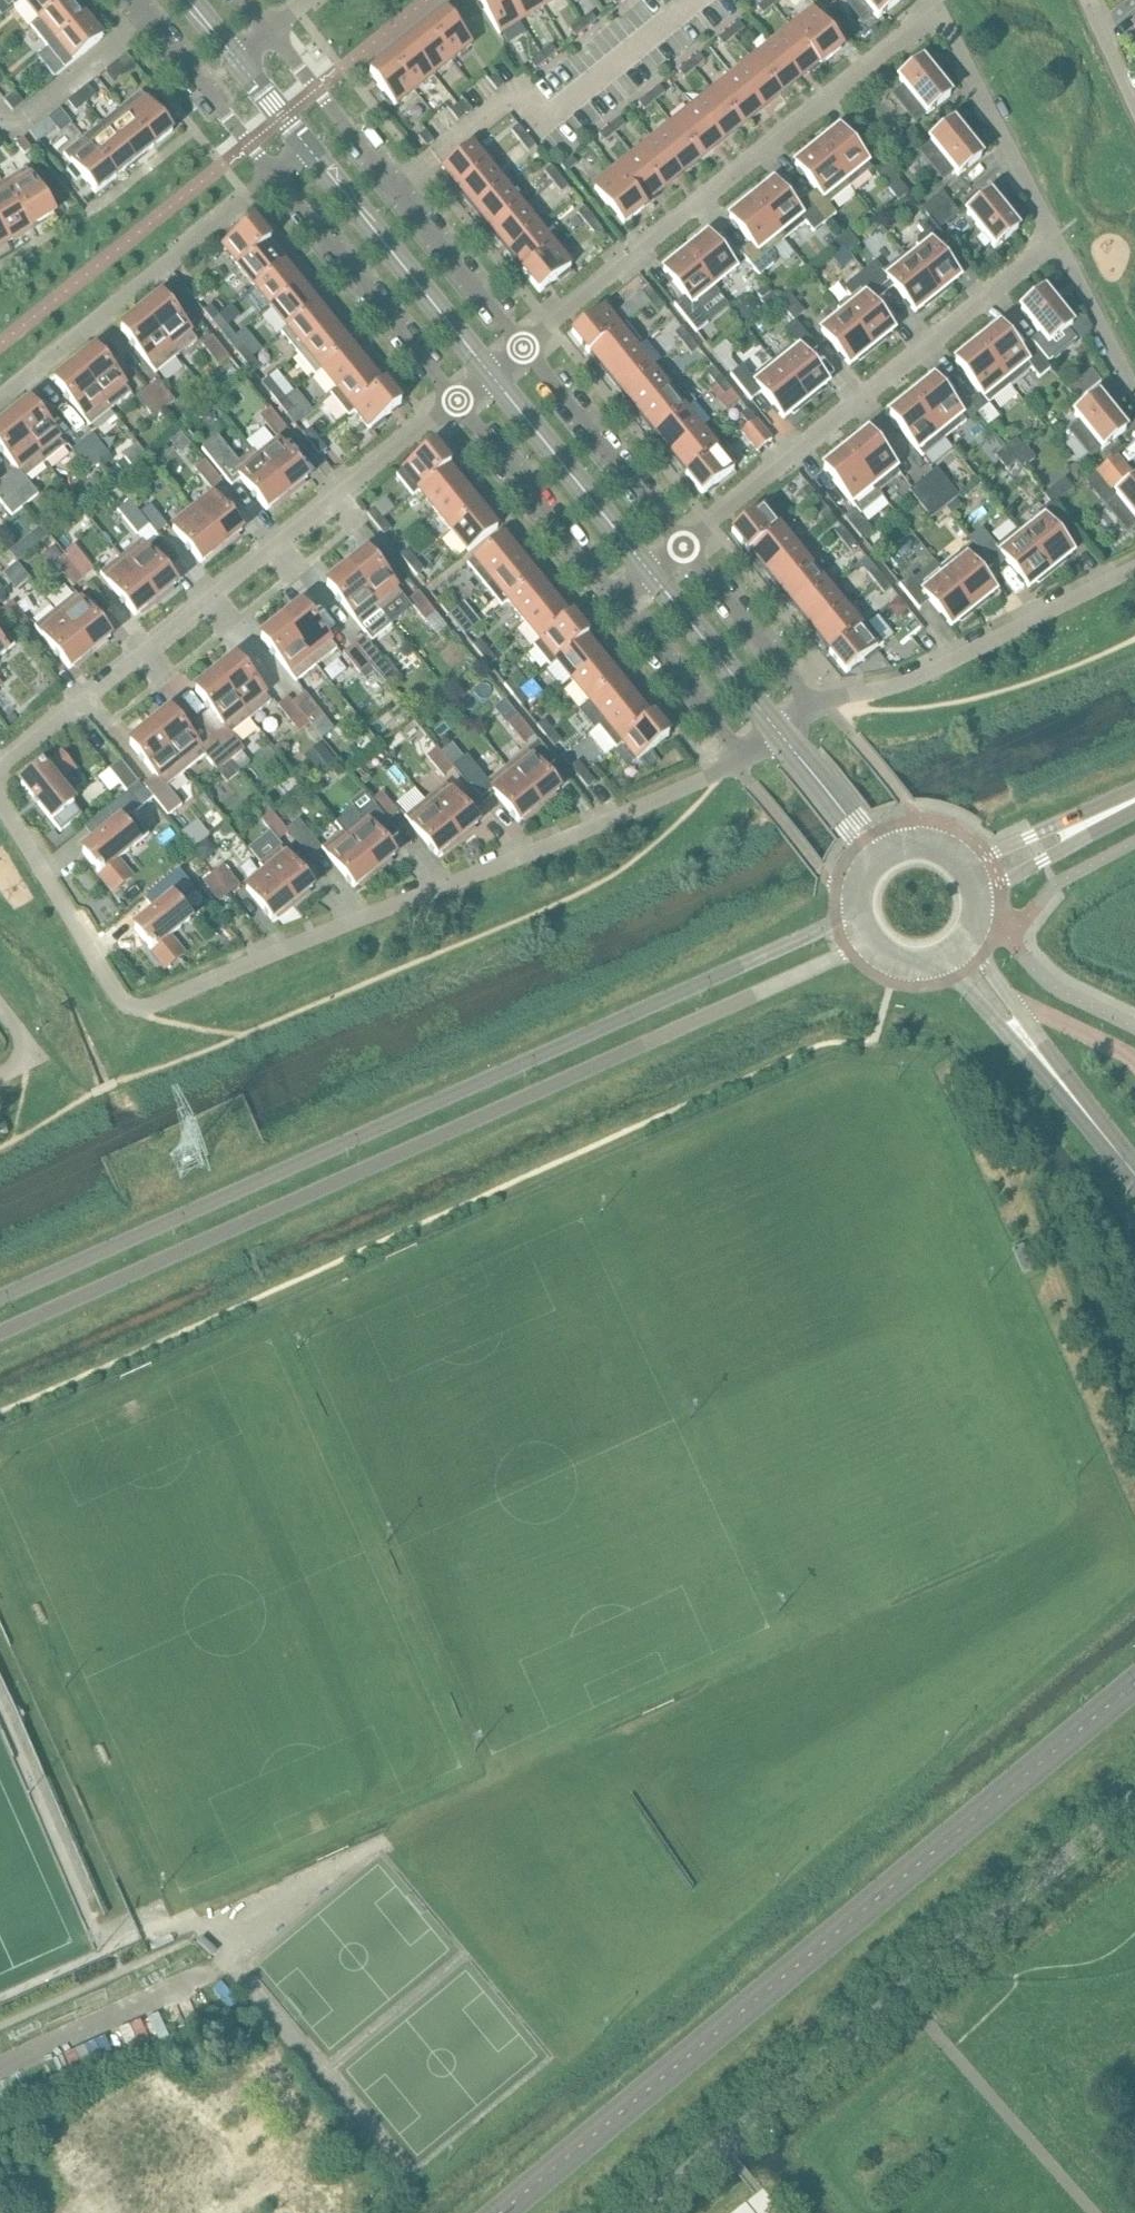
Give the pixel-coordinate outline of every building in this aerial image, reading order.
[(39,19),(30,26),(32,27),(65,0),(24,0),(39,19)] [(71,0),(65,0),(32,27),(48,48),(85,18),(84,15),(86,14),(76,2),(74,4),(71,0)] [(508,0),(479,0),(499,35),(521,21),(508,0)] [(521,21),(543,8),(538,0),(508,0),(521,21)] [(543,8),(557,0),(538,0),(543,8)] [(757,7),(763,14),(774,6),(769,0),(766,0),(757,7)] [(860,18),(859,18),(861,19),(871,11),(878,19),(901,1),(900,0),(846,0),(860,18)] [(586,29),(597,20),(591,13),(580,22),(586,29)] [(472,45),(447,14),(427,30),(452,61),(472,45)] [(793,30),(822,65),(841,49),(813,14),(793,30)] [(91,24),(85,18),(48,48),(65,69),(103,39),(100,36),(102,34),(93,22),(91,24)] [(580,22),(570,30),(576,37),(586,29),(580,22)] [(734,37),(744,29),(739,22),(728,30),(734,37)] [(452,61),(427,30),(408,45),(433,76),(452,61)] [(728,30),(718,39),(724,46),(734,37),(728,30)] [(793,30),(773,46),(800,79),(808,72),(810,75),(822,65),(793,30)] [(433,76),(408,45),(390,60),(415,91),(433,76)] [(547,61),(557,53),(551,45),(541,53),(547,61)] [(753,62),(780,95),(800,79),(773,46),(753,62)] [(541,53),(530,62),(536,69),(547,61),(541,53)] [(699,54),(689,62),(695,69),(705,61),(699,54)] [(415,91),(390,60),(370,76),(384,94),(381,96),(391,108),(394,106),(395,107),(415,91)] [(689,62),(678,71),(684,78),(695,69),(689,62)] [(734,77),(758,107),(760,111),(780,95),(753,62),(734,77)] [(930,110),(931,112),(950,97),(948,94),(950,92),(935,73),(933,75),(922,62),(904,77),(910,86),(900,94),(920,118),(930,110)] [(116,63),(106,71),(115,81),(125,73),(116,63)] [(504,85),(496,75),(489,80),(497,91),(504,85)] [(714,93),(741,127),(760,111),(758,107),(734,77),(714,93)] [(86,104),(97,96),(88,85),(78,94),(86,104)] [(659,86),(649,95),(655,102),(665,93),(659,86)] [(15,93),(5,101),(13,111),(23,103),(15,93)] [(141,93),(121,109),(153,148),(173,132),(159,115),(164,111),(154,99),(149,103),(141,93)] [(694,109),(718,139),(721,143),(741,127),(714,93),(694,109)] [(78,94),(68,102),(76,112),(86,104),(78,94)] [(649,95),(638,103),(644,110),(655,102),(649,95)] [(457,106),(466,116),(473,111),(464,100),(457,106)] [(450,111),(459,122),(466,116),(457,106),(450,111)] [(120,110),(127,118),(109,132),(134,163),(153,148),(121,109),(120,110)] [(674,126),(701,159),(721,143),(718,139),(694,109),(674,126)] [(30,132),(38,142),(56,128),(48,118),(30,132)] [(620,118),(609,126),(615,134),(626,125),(620,118)] [(952,168),(958,177),(981,158),(971,145),(973,143),(958,124),(956,126),(953,124),(931,142),(932,144),(922,152),(940,175),(941,176),(952,168)] [(527,136),(519,125),(512,131),(520,142),(527,136)] [(609,126),(599,135),(605,142),(615,134),(609,126)] [(654,141),(678,171),(681,175),(701,159),(674,126),(654,141)] [(829,134),(816,145),(850,187),(872,169),(840,129),(831,136),(829,134)] [(426,131),(419,137),(427,147),(434,142),(426,131)] [(85,138),(84,139),(116,178),(134,163),(109,132),(92,146),(85,138)] [(520,142),(528,152),(536,146),(527,136),(520,142)] [(17,144),(25,154),(32,149),(23,138),(17,144)] [(116,178),(84,139),(64,155),(72,165),(67,169),(77,181),(82,177),(96,194),(116,178)] [(654,141),(634,157),(661,191),(681,175),(678,171),(654,141)] [(489,167),(472,145),(443,169),(445,172),(443,174),(453,185),(455,184),(460,190),(489,167)] [(829,204),(850,187),(816,145),(802,156),(804,158),(796,165),(816,191),(806,199),(825,223),(837,214),(829,204)] [(577,164),(572,157),(561,165),(567,173),(577,164)] [(615,173),(643,209),(655,200),(653,197),(661,191),(634,157),(615,173)] [(893,172),(887,165),(876,173),(882,181),(893,172)] [(560,177),(555,170),(552,166),(545,172),(553,182),(560,177)] [(471,204),(476,210),(505,187),(489,167),(460,190),(462,192),(460,194),(469,206),(471,204)] [(27,168),(4,182),(31,229),(55,215),(27,168)] [(893,172),(882,181),(899,202),(909,193),(893,172)] [(623,225),(643,209),(615,173),(595,189),(623,225)] [(553,182),(561,193),(569,187),(560,177),(553,182)] [(31,229),(4,182),(0,185),(0,226),(10,242),(30,229),(31,229)] [(764,187),(750,198),(784,240),(806,223),(813,233),(825,223),(806,199),(795,208),(774,182),(765,189),(764,187)] [(488,224),(493,231),(522,208),(505,187),(476,210),(478,213),(476,214),(486,226),(488,224)] [(921,208),(930,219),(951,202),(943,191),(921,208)] [(995,249),(1018,230),(1007,217),(1010,215),(995,197),(992,198),(990,196),(967,214),(983,234),(976,240),(985,250),(992,245),(995,249)] [(772,250),(784,240),(750,198),(737,209),(738,211),(730,218),(751,244),(740,252),(759,276),(774,264),(775,263),(776,261),(776,259),(776,257),(776,256),(775,254),(772,250)] [(930,219),(938,229),(959,212),(951,202),(930,219)] [(577,213),(586,223),(593,218),(585,207),(577,213)] [(504,245),(509,251),(538,228),(522,208),(493,231),(495,233),(493,235),(502,247),(504,245)] [(601,228),(593,218),(586,223),(594,234),(601,228)] [(905,254),(904,254),(939,297),(952,286),(951,284),(959,277),(938,251),(949,243),(929,219),(919,226),(924,233),(918,238),(917,244),(922,250),(910,260),(905,254)] [(224,246),(223,247),(239,267),(267,244),(268,245),(269,245),(271,243),(254,222),(236,236),(234,233),(222,242),(224,246)] [(0,226),(0,247),(10,242),(0,226)] [(538,228),(509,251),(511,254),(509,255),(518,267),(521,265),(525,271),(525,270),(526,272),(555,248),(538,228)] [(848,231),(838,239),(844,246),(854,238),(848,231)] [(684,251),(719,293),(715,287),(736,270),(708,235),(699,242),(698,240),(684,251)] [(844,246),(849,253),(860,245),(854,238),(844,246)] [(827,248),(833,255),(844,246),(838,239),(827,248)] [(239,267),(255,287),(284,264),(282,261),(284,260),(275,248),(273,250),(269,245),(268,245),(267,244),(239,267)] [(571,268),(555,248),(526,272),(525,270),(525,271),(523,272),(540,293),(557,279),(560,283),(572,273),(569,270),(571,268)] [(671,262),(672,264),(664,271),(685,297),(675,306),(698,333),(709,324),(698,310),(719,293),(684,251),(671,262)] [(926,308),(939,297),(904,254),(883,271),(876,262),(864,271),(883,295),(894,287),(915,313),(924,306),(926,308)] [(255,287),(272,307),(300,284),(299,282),(301,280),(291,269),(289,270),(284,264),(255,287)] [(850,298),(839,308),(873,350),(887,339),(885,337),(893,330),(872,304),(883,295),(864,271),(847,285),(847,286),(846,287),(846,288),(845,289),(845,290),(845,292),(846,293),(846,294),(850,298)] [(281,332),(282,333),(317,305),(315,302),(317,301),(308,289),(306,291),(300,284),(272,307),(288,327),(281,332)] [(203,295),(195,285),(188,291),(196,301),(203,295)] [(650,303),(657,297),(649,287),(642,293),(650,303)] [(805,313),(788,291),(777,300),(794,321),(805,313)] [(1055,305),(1044,292),(1021,310),(1049,345),(1072,326),(1070,324),(1072,322),(1057,303),(1055,305)] [(625,306),(618,314),(625,323),(650,303),(642,293),(625,306)] [(767,309),(777,300),(772,293),(761,302),(767,309)] [(162,297),(155,303),(154,301),(140,312),(177,357),(197,341),(162,297)] [(666,308),(657,297),(650,303),(659,314),(666,308)] [(588,353),(625,323),(618,314),(609,304),(572,333),(588,353)] [(220,316),(211,305),(204,311),(212,321),(220,316)] [(282,333),(299,354),(334,326),(332,323),(334,322),(325,310),(322,312),(317,305),(282,333)] [(838,308),(843,314),(822,332),(849,366),(858,359),(860,361),(873,350),(839,308),(838,308)] [(177,357),(140,312),(127,323),(129,324),(121,330),(156,374),(177,357)] [(212,321),(221,332),(228,326),(220,316),(212,321)] [(1091,327),(1085,316),(1072,326),(1070,328),(1081,341),(1088,336),(1091,327)] [(773,361),(807,403),(821,393),(819,390),(828,384),(807,358),(817,349),(794,321),(783,330),(794,344),(773,361)] [(642,344),(625,323),(588,353),(589,355),(591,353),(595,358),(593,360),(603,371),(605,370),(607,372),(642,344)] [(335,328),(334,326),(299,354),(315,374),(350,346),(345,340),(347,338),(338,326),(335,328)] [(690,338),(682,328),(675,334),(683,344),(690,338)] [(990,332),(976,343),(1010,386),(1032,369),(1039,378),(1051,369),(1038,353),(1027,362),(1000,328),(991,334),(990,332)] [(202,345),(219,366),(229,357),(213,337),(202,345)] [(712,353),(723,344),(717,337),(706,346),(712,353)] [(683,344),(692,355),(699,349),(690,338),(683,344)] [(978,412),(1010,386),(976,343),(963,354),(964,356),(956,363),(980,393),(969,402),(978,412)] [(608,374),(606,376),(616,388),(618,386),(623,392),(658,364),(657,363),(651,368),(636,350),(643,345),(642,344),(607,372),(608,374)] [(253,357),(244,346),(237,352),(245,363),(253,357)] [(331,394),(332,395),(367,367),(365,364),(367,363),(357,351),(355,353),(350,346),(315,374),(316,375),(322,370),(337,389),(331,394)] [(132,394),(97,350),(89,356),(88,354),(75,365),(111,410),(132,394)] [(245,363),(254,373),(261,367),(253,357),(245,363)] [(794,414),(807,403),(773,361),(752,378),(742,366),(730,375),(751,401),(762,392),(784,419),(792,412),(794,414)] [(675,385),(658,364),(623,392),(628,399),(626,401),(636,412),(638,411),(640,413),(675,385)] [(56,383),(91,427),(111,410),(75,365),(61,376),(63,377),(56,383)] [(332,395),(348,415),(383,387),(382,386),(378,380),(380,379),(371,367),(368,369),(367,367),(332,395)] [(723,379),(715,369),(708,374),(716,385),(723,379)] [(1077,401),(1101,382),(1092,370),(1068,390),(1077,401)] [(716,385),(725,395),(732,390),(723,379),(716,385)] [(165,410),(175,401),(158,381),(148,389),(165,410)] [(924,385),(910,396),(945,439),(967,421),(934,381),(925,388),(924,385)] [(401,405),(384,384),(382,386),(383,387),(348,415),(349,416),(355,411),(370,430),(372,429),(374,432),(387,422),(384,419),(401,405)] [(641,415),(639,417),(649,429),(651,427),(656,433),(685,410),(669,391),(676,386),(675,385),(640,413),(641,415)] [(286,398),(277,388),(270,393),(279,404),(286,398)] [(148,389),(137,397),(154,418),(165,410),(148,389)] [(898,409),(890,416),(923,457),(945,439),(910,396),(897,407),(898,409)] [(1081,423),(1071,432),(1072,433),(1073,433),(1091,455),(1097,451),(1101,448),(1102,449),(1125,431),(1123,428),(1126,426),(1110,408),(1108,409),(1098,396),(1075,415),(1081,423)] [(279,404),(287,414),(294,409),(286,398),(279,404)] [(9,418),(45,463),(66,447),(31,403),(24,409),(22,407),(9,418)] [(277,437),(287,429),(270,408),(260,416),(277,437)] [(701,431),(685,410),(656,433),(661,440),(659,442),(669,453),(671,452),(673,454),(701,431)] [(749,426),(756,420),(748,410),(741,415),(749,426)] [(9,418),(0,425),(0,449),(16,469),(4,479),(25,505),(39,494),(26,478),(45,463),(9,418)] [(756,420),(749,426),(742,432),(758,452),(772,440),(756,420)] [(303,434),(312,445),(319,439),(310,429),(303,434)] [(701,431),(673,454),(674,456),(672,458),(687,476),(718,451),(701,431)] [(93,434),(82,442),(99,463),(110,454),(93,434)] [(901,474),(868,434),(859,441),(858,439),(844,449),(879,492),(901,474)] [(267,511),(274,505),(275,507),(289,496),(252,451),(239,462),(218,436),(202,449),(232,486),(241,479),(267,511)] [(312,445),(320,455),(327,449),(319,439),(312,445)] [(1016,439),(1006,448),(1011,454),(1022,446),(1016,439)] [(82,442),(72,450),(89,471),(99,463),(82,442)] [(260,459),(253,451),(252,451),(289,496),(302,485),(301,484),(308,478),(280,443),(260,459)] [(396,475),(412,495),(449,465),(434,445),(396,475)] [(996,456),(1001,463),(1011,454),(1006,448),(996,456)] [(852,504),(873,487),(878,493),(879,492),(844,449),(831,460),(833,462),(824,469),(852,504)] [(734,471),(718,451),(687,476),(703,496),(734,471)] [(1007,470),(1017,462),(1011,454),(1001,463),(1007,470)] [(1112,491),(1132,474),(1117,456),(1097,472),(1112,491)] [(205,460),(195,469),(212,490),(222,481),(205,460)] [(462,485),(464,483),(455,472),(453,473),(448,468),(451,466),(449,465),(412,495),(413,496),(419,491),(435,510),(464,487),(462,485)] [(937,469),(923,480),(945,507),(956,499),(959,496),(937,469)] [(1052,505),(1073,489),(1065,478),(1044,495),(1050,503),(1052,505)] [(12,516),(25,505),(4,479),(0,482),(0,501),(12,516)] [(923,480),(909,491),(932,518),(945,507),(923,480)] [(1116,496),(1117,498),(1113,501),(1108,506),(1126,529),(1125,529),(1127,531),(1134,524),(1134,481),(1116,496)] [(802,491),(810,502),(817,496),(809,485),(802,491)] [(466,489),(464,487),(435,510),(452,531),(480,508),(475,501),(477,499),(468,488),(466,489)] [(214,496),(194,513),(223,549),(236,538),(235,537),(242,531),(214,496)] [(945,507),(951,515),(962,506),(956,499),(945,507)] [(769,502),(732,532),(748,552),(785,522),(769,502)] [(1023,537),(1052,573),(1066,562),(1064,560),(1073,553),(1058,535),(1069,526),(1052,505),(1050,503),(1040,512),(1045,519),(1023,537)] [(825,520),(832,515),(824,504),(817,510),(825,520)] [(133,505),(123,513),(139,534),(150,525),(140,513),(133,505)] [(167,526),(150,505),(140,513),(150,525),(157,534),(167,526)] [(376,524),(383,519),(374,508),(367,514),(376,524)] [(469,552),(498,529),(495,526),(497,524),(488,513),(486,514),(480,508),(452,531),(469,552)] [(855,508),(844,517),(861,538),(872,529),(855,508)] [(173,529),(201,564),(208,558),(210,560),(223,549),(194,513),(173,529)] [(376,524),(384,535),(391,529),(383,519),(376,524)] [(765,568),(767,571),(802,542),(785,522),(748,552),(749,553),(751,552),(755,557),(753,558),(763,570),(765,568)] [(850,537),(842,526),(835,532),(843,543),(850,537)] [(1029,588),(1037,581),(1039,583),(1052,573),(1023,537),(1018,530),(996,547),(991,541),(980,550),(993,566),(995,569),(1006,560),(1029,588)] [(518,555),(520,553),(511,541),(509,543),(503,535),(468,564),(485,585),(520,557),(518,555)] [(859,547),(850,537),(843,543),(852,553),(859,547)] [(17,563),(34,549),(26,539),(9,553),(17,563)] [(142,541),(121,557),(157,602),(171,591),(169,590),(177,584),(142,541)] [(768,573),(766,575),(776,586),(778,584),(783,591),(818,563),(802,542),(767,571),(768,573)] [(973,542),(940,568),(975,611),(988,600),(987,598),(995,591),(982,575),(993,566),(980,550),(973,542)] [(84,578),(94,570),(77,549),(67,558),(84,578)] [(400,555),(409,565),(416,560),(407,549),(400,555)] [(346,568),(383,613),(403,596),(368,553),(361,559),(360,557),(346,568)] [(157,602),(121,557),(100,574),(135,617),(143,611),(144,613),(157,602)] [(531,571),(533,569),(524,557),(522,559),(520,557),(485,585),(486,586),(492,581),(508,600),(536,577),(531,571)] [(67,558),(57,566),(74,587),(84,578),(67,558)] [(424,570),(416,560),(409,565),(417,576),(424,570)] [(794,605),(799,611),(835,583),(818,563),(783,591),(785,593),(783,595),(792,607),(794,605)] [(883,578),(875,567),(868,573),(876,583),(883,578)] [(392,625),(383,613),(346,568),(333,578),(334,580),(327,586),(366,634),(354,644),(371,665),(381,657),(370,643),(392,625)] [(940,568),(939,569),(944,575),(925,591),(912,575),(900,585),(919,609),(930,601),(951,627),(960,620),(961,622),(975,611),(940,568)] [(551,595),(553,594),(544,582),(542,584),(536,577),(508,600),(524,621),(553,598),(551,595)] [(892,588),(883,578),(876,583),(885,594),(892,588)] [(799,611),(801,614),(799,615),(809,627),(811,625),(816,632),(851,604),(835,583),(799,611)] [(436,613),(419,592),(408,600),(425,621),(436,613)] [(76,594),(55,610),(92,655),(105,644),(104,643),(111,637),(76,594)] [(448,615),(455,609),(447,598),(440,604),(448,615)] [(565,612),(567,610),(557,599),(555,600),(553,598),(524,621),(540,641),(534,646),(535,647),(572,617),(571,616),(569,617),(565,612)] [(900,599),(891,607),(898,616),(908,609),(900,599)] [(19,631),(29,623),(12,602),(2,610),(19,631)] [(868,624),(851,604),(816,632),(818,634),(816,636),(825,647),(827,646),(831,651),(829,653),(830,654),(868,624)] [(281,621),(317,666),(337,649),(302,606),(295,612),(294,610),(281,621)] [(457,608),(456,609),(455,609),(448,615),(461,630),(470,623),(457,608)] [(92,655),(55,610),(35,627),(70,670),(77,664),(78,666),(92,655)] [(550,666),(587,636),(572,617),(535,647),(550,666)] [(269,633),(261,639),(296,682),(317,666),(281,621),(267,631),(269,633)] [(868,624),(830,654),(846,674),(864,660),(866,663),(878,653),(876,650),(884,644),(868,624)] [(15,645),(0,626),(0,657),(15,645)] [(600,656),(602,654),(592,642),(590,644),(586,639),(588,637),(587,636),(550,666),(551,667),(557,662),(572,681),(601,658),(600,656)] [(480,640),(473,645),(481,656),(488,650),(480,640)] [(371,665),(354,644),(344,653),(360,674),(371,665)] [(488,650),(481,656),(490,666),(497,661),(488,650)] [(613,672),(615,670),(605,658),(603,660),(601,658),(572,681),(589,701),(618,678),(613,672)] [(215,674),(251,719),(252,718),(245,709),(265,694),(237,659),(230,665),(228,663),(215,674)] [(231,735),(251,719),(215,674),(202,684),(203,686),(196,692),(231,735)] [(633,696),(635,695),(625,683),(623,685),(618,678),(589,701),(605,721),(598,726),(599,727),(634,699),(633,696)] [(513,695),(520,689),(512,679),(505,685),(513,695)] [(521,706),(529,700),(520,689),(513,695),(521,706)] [(325,717),(305,692),(293,702),(312,726),(325,717)] [(278,706),(295,727),(305,718),(288,697),(278,706)] [(646,713),(648,711),(638,699),(636,701),(634,699),(599,727),(616,747),(653,717),(652,716),(650,718),(646,713)] [(162,716),(149,727),(186,772),(206,755),(171,712),(164,717),(162,716)] [(534,736),(518,715),(507,723),(524,744),(534,736)] [(623,743),(638,762),(639,761),(642,764),(654,754),(652,751),(669,737),(653,717),(616,747),(617,748),(623,743)] [(546,736),(553,730),(545,720),(538,726),(546,736)] [(186,772),(149,727),(136,737),(137,739),(130,745),(158,780),(146,789),(168,816),(182,805),(167,786),(186,772)] [(554,747),(562,741),(553,730),(546,736),(554,747)] [(539,741),(507,767),(540,808),(554,798),(552,796),(559,790),(544,771),(556,761),(539,741)] [(427,756),(444,777),(454,768),(453,767),(437,748),(427,756)] [(61,833),(82,815),(55,782),(71,770),(72,770),(73,769),(60,753),(43,767),(42,766),(39,769),(39,770),(21,784),(61,833)] [(250,763),(242,754),(232,761),(239,771),(250,763)] [(469,757),(454,768),(470,788),(483,804),(495,795),(486,783),(488,781),(469,757)] [(139,783),(121,760),(109,770),(127,793),(139,783)] [(571,767),(579,777),(586,771),(578,761),(571,767)] [(540,808),(507,767),(488,781),(486,783),(495,795),(518,823),(526,817),(527,819),(540,808)] [(579,777),(588,788),(595,782),(586,771),(579,777)] [(140,783),(119,800),(127,811),(148,794),(140,783)] [(425,800),(459,842),(472,831),(471,829),(478,824),(446,784),(425,800)] [(382,792),(371,801),(378,809),(388,822),(399,813),(382,792)] [(425,800),(405,817),(437,857),(444,851),(446,853),(459,842),(425,800)] [(341,833),(342,832),(376,874),(389,863),(388,861),(395,855),(386,844),(397,835),(374,806),(360,818),(353,809),(335,823),(334,824),(341,833)] [(289,832),(288,832),(273,813),(272,811),(262,820),(278,841),(289,832)] [(100,874),(114,892),(130,879),(129,877),(116,862),(149,835),(132,814),(83,853),(97,871),(100,875),(100,874)] [(288,832),(289,832),(305,852),(315,844),(298,823),(288,832)] [(60,837),(55,831),(47,838),(56,849),(76,832),(72,827),(60,837)] [(363,884),(376,874),(342,832),(322,848),(354,888),(361,883),(363,884)] [(207,842),(197,851),(205,861),(215,853),(207,842)] [(280,847),(260,864),(294,906),(307,895),(305,893),(313,887),(280,847)] [(246,889),(272,920),(279,915),(280,916),(294,906),(260,864),(259,865),(266,873),(246,889)] [(230,894),(240,885),(223,865),(213,873),(230,894)] [(230,894),(213,873),(203,882),(220,902),(230,894)] [(190,920),(173,899),(135,930),(149,947),(149,948),(152,951),(166,968),(182,955),(181,954),(180,954),(168,938),(190,920)] [(0,1125),(0,1137),(8,1133),(4,1123),(0,1125)] [(1012,1249),(1023,1274),(1034,1269),(1023,1245),(1012,1249)]
